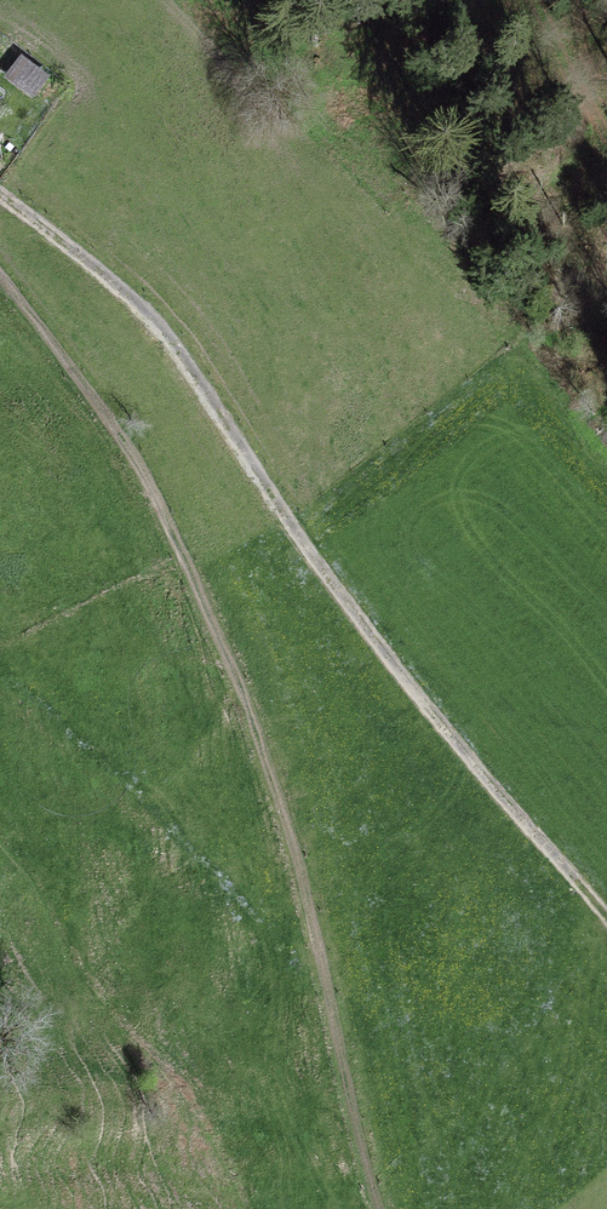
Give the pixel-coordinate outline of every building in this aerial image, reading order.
[(6,84),(28,107),(41,94),(19,71),(6,84)]
